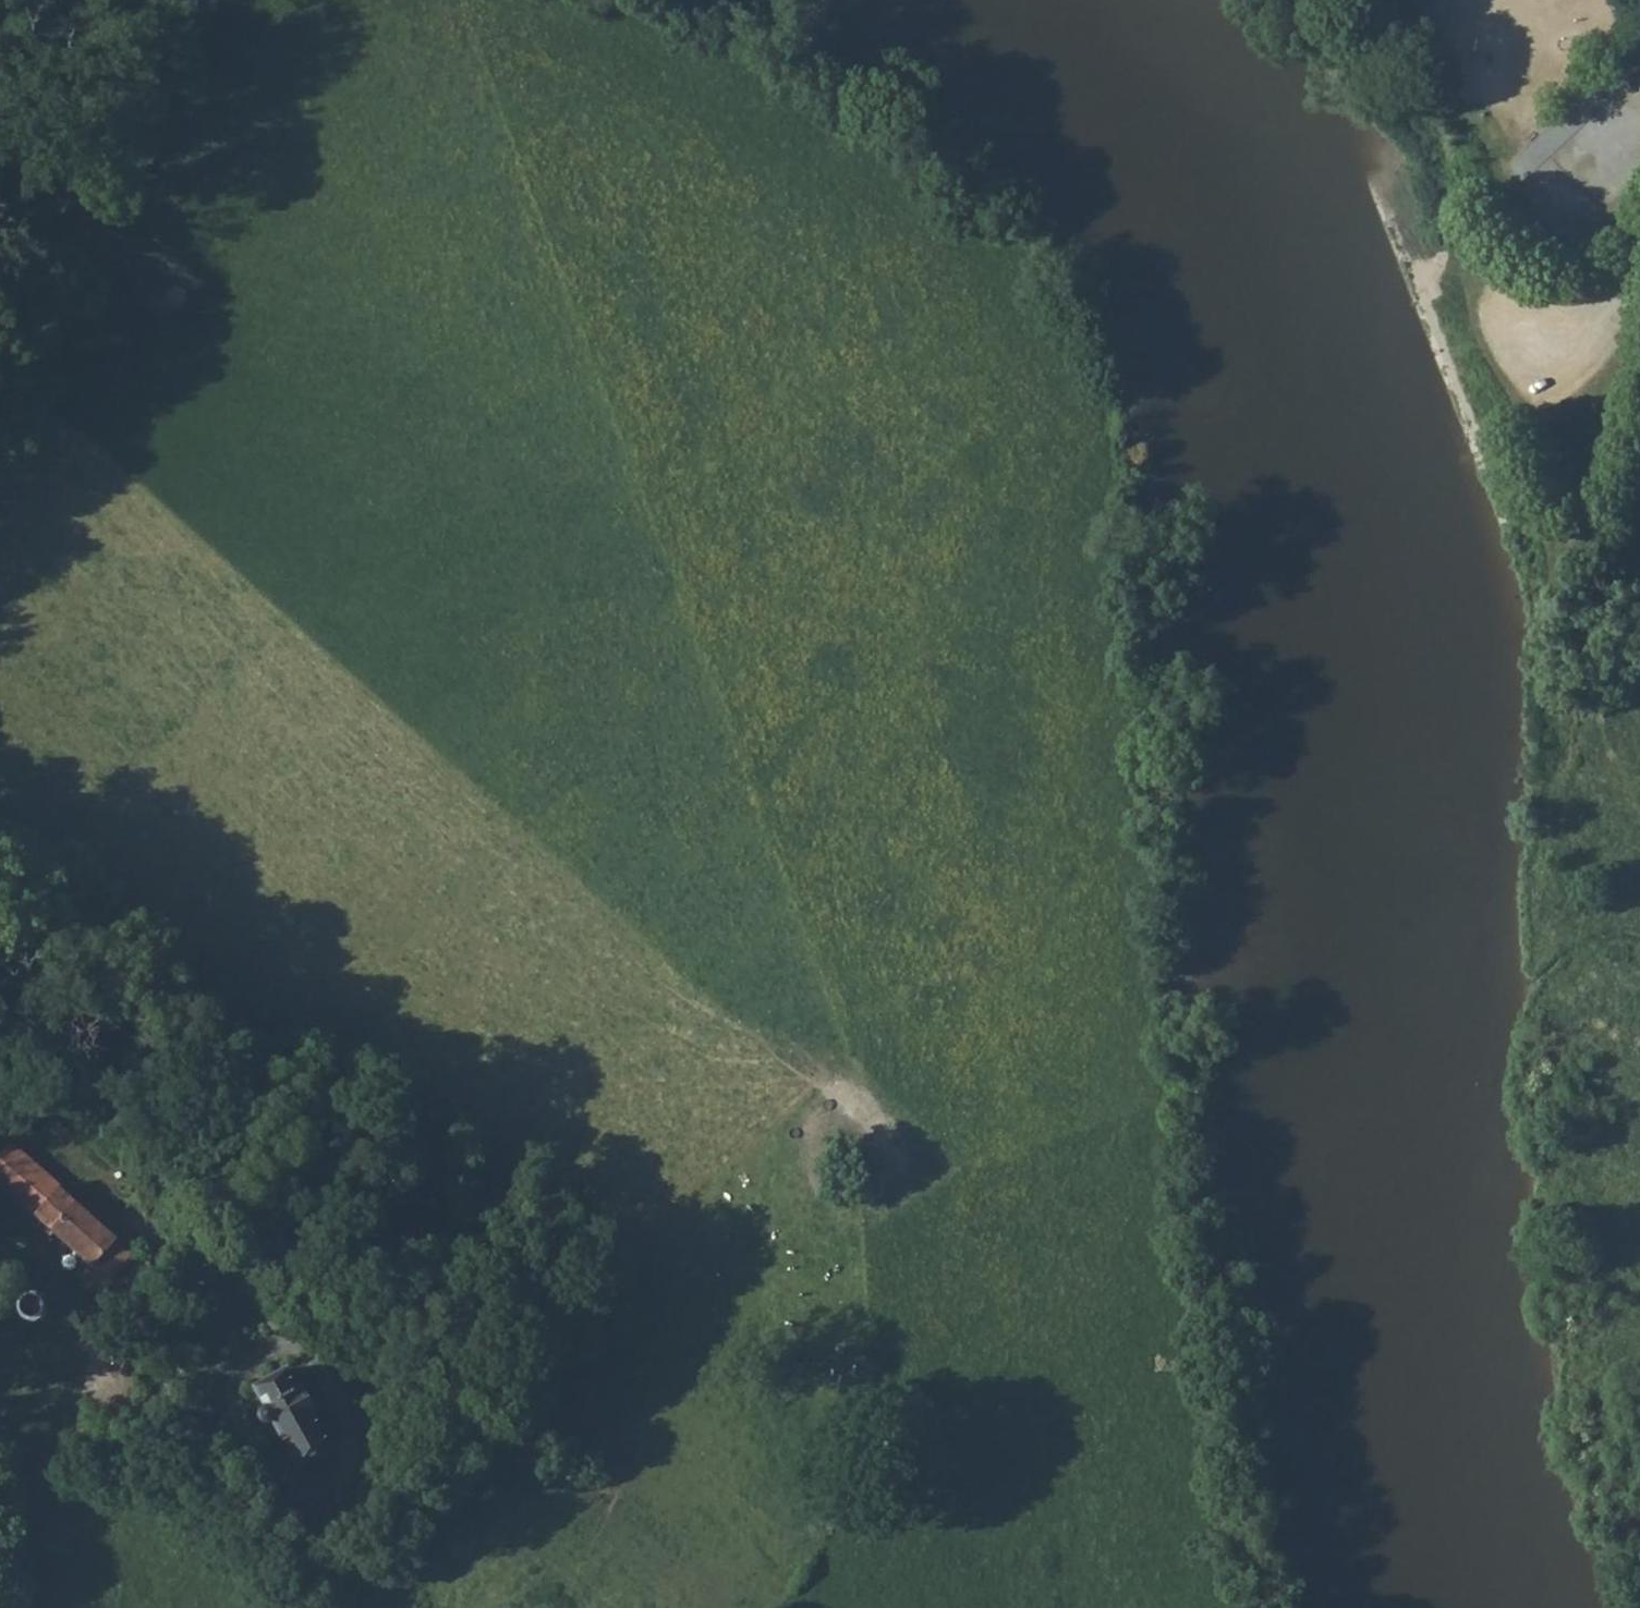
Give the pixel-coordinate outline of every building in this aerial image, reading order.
[(0,1154),(0,1184),(92,1268),(94,1268),(108,1280),(127,1259),(132,1264),(139,1256),(11,1142),(10,1142),(0,1154)] [(299,1389),(288,1370),(256,1387),(267,1408),(264,1410),(263,1414),(263,1418),(267,1421),(270,1422),(275,1422),(299,1467),(333,1449),(314,1413),(317,1411),(304,1387),(299,1389)] [(55,1443),(58,1445),(81,1410),(77,1407),(55,1443)]
